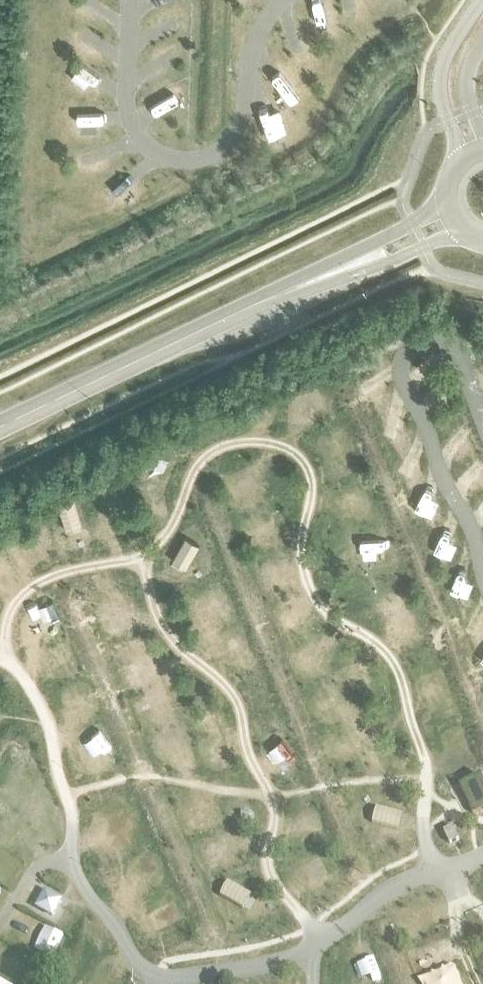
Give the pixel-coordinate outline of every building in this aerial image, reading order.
[(350,349),(340,354),(345,366),(356,362),(350,349)] [(462,791),(470,808),(482,802),(482,790),(479,783),(462,791)]
